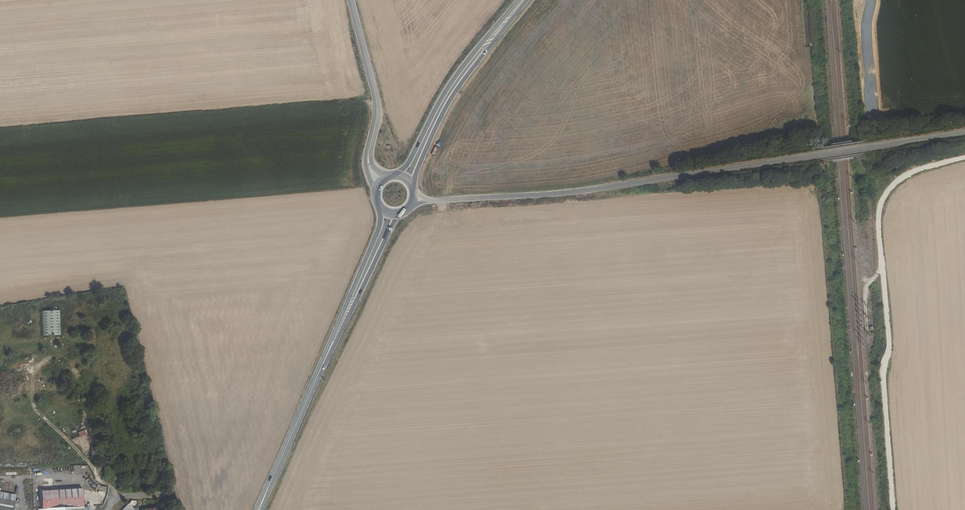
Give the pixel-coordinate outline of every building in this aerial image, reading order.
[(42,335),(61,335),(60,310),(41,310),(42,335)] [(37,509),(65,509),(83,508),(81,487),(40,490),(41,508),(37,508),(37,509)] [(12,496),(0,493),(0,509),(11,509),(12,496)]
